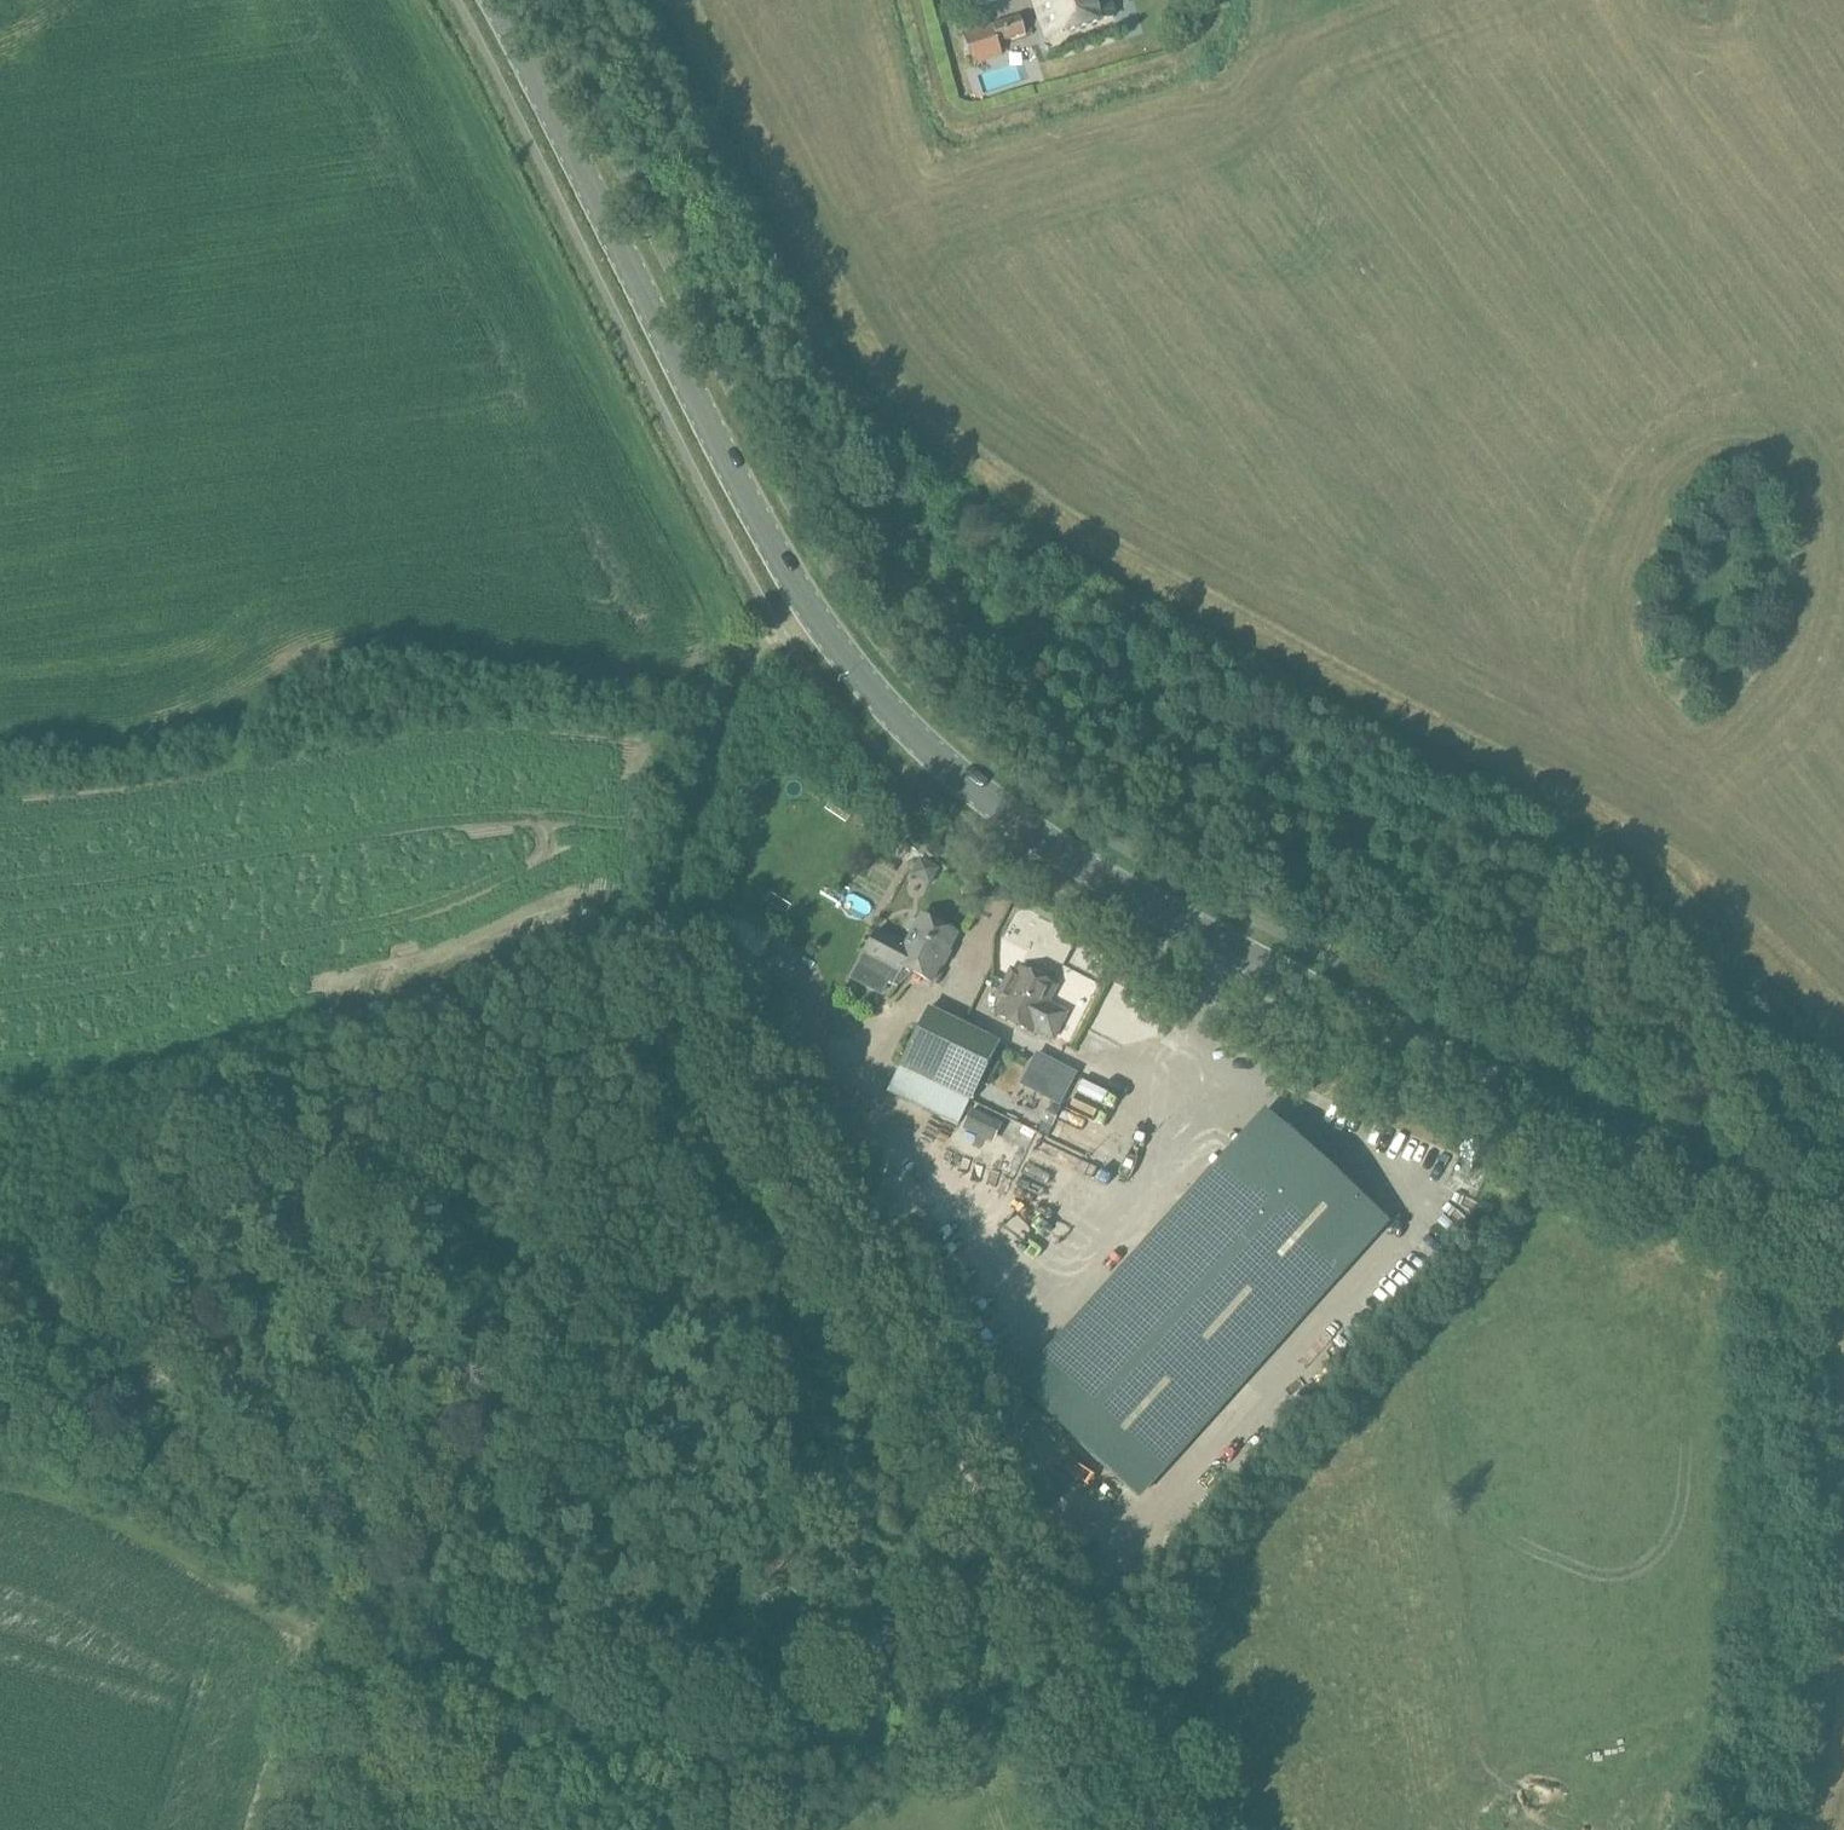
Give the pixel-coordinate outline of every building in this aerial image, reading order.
[(1108,0),(1034,0),(1038,16),(1041,15),(1048,38),(1114,17),(1108,0)] [(971,63),(1000,53),(997,42),(1023,34),(1018,18),(962,37),(971,63)] [(908,972),(934,984),(956,936),(920,919),(920,920),(906,947),(883,936),(871,960),(868,959),(862,970),(895,988),(902,975),(908,972)] [(1048,1003),(1056,988),(1022,969),(1019,975),(1011,971),(997,998),(1004,1002),(997,1016),(1033,1034),(1035,1030),(1051,1038),(1065,1012),(1048,1003)] [(958,1127),(998,1045),(927,1011),(887,1092),(958,1127)] [(1036,1055),(1021,1084),(1062,1105),(1076,1076),(1036,1055)] [(1005,1098),(1010,1085),(992,1078),(987,1090),(1005,1098)] [(972,1110),(962,1130),(992,1145),(1002,1125),(972,1110)] [(1004,1175),(1047,1174),(1047,1154),(1043,1154),(1043,1120),(1003,1121),(1004,1175)] [(1137,1494),(1383,1218),(1273,1121),(1028,1396),(1137,1494)] [(1477,1189),(1477,1175),(1460,1175),(1460,1189),(1477,1189)] [(995,1189),(991,1197),(1020,1212),(1024,1203),(995,1189)] [(1336,1326),(1329,1337),(1348,1350),(1355,1340),(1336,1326)] [(1089,1560),(1095,1545),(1082,1539),(1075,1555),(1089,1560)]
